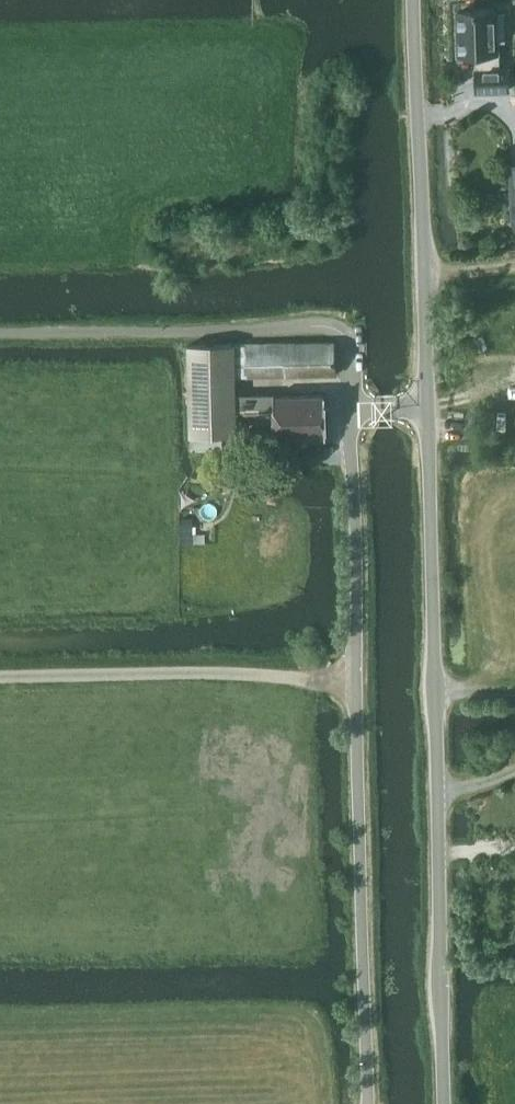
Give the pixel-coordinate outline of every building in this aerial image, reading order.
[(498,68),(498,52),(498,38),(504,38),(503,13),(494,13),(494,9),(474,9),(474,11),(458,11),(460,53),(480,53),(481,68),(477,68),(477,90),(509,89),(508,67),(498,68)] [(238,376),(337,374),(336,341),(237,343),(238,376)] [(235,343),(188,344),(190,434),(204,434),(222,433),(237,433),(237,410),(259,410),(259,409),(275,409),(274,395),(236,396),(235,343)] [(275,409),(259,409),(259,410),(259,437),(279,436),(284,441),(293,441),(297,436),(326,435),(326,394),(274,395),(275,409)]
